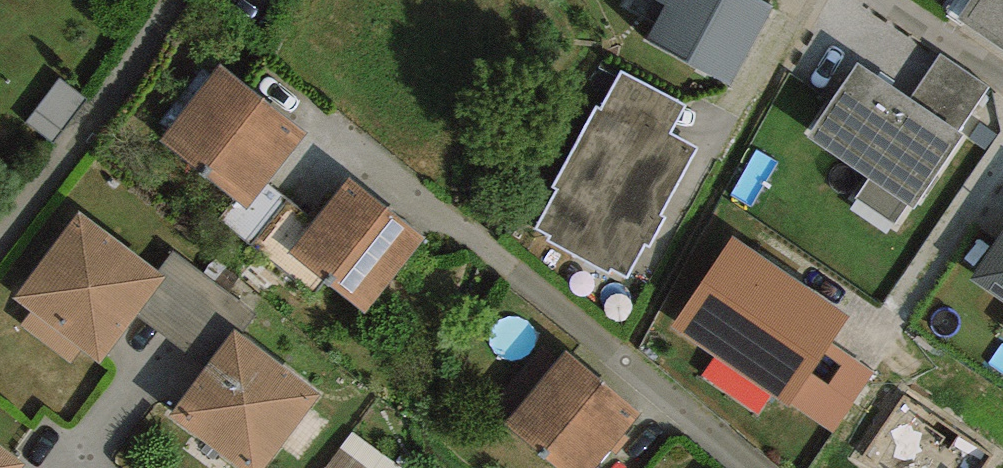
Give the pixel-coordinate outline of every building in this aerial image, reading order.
[(666,13),(649,44),(731,88),(771,13),(747,0),(643,0),(666,13)] [(955,20),(1002,51),(1002,0),(968,0),(955,20)] [(306,135),(218,66),(159,141),(247,210),(306,135)] [(969,146),(858,76),(813,149),(917,222),(969,146)] [(613,80),(532,238),(622,284),(688,155),(662,142),(677,113),(613,80)] [(424,238),(347,177),(287,252),(364,313),(424,238)] [(136,315),(166,278),(158,271),(80,212),(13,299),(32,314),(22,327),(71,363),(81,351),(100,365),(136,315)] [(852,317),(733,236),(671,329),(789,408),(791,406),(834,435),(876,373),(833,344),(852,317)] [(972,282),(1002,304),(1002,237),(972,282)] [(241,333),(256,316),(174,251),(158,271),(166,278),(136,315),(203,367),(234,328),(241,333)] [(234,328),(203,367),(169,417),(236,467),(264,467),(320,394),(241,333),(234,328)] [(566,351),(505,424),(557,467),(596,467),(642,414),(566,351)] [(325,467),(401,467),(406,461),(355,425),(325,467)] [(25,464),(0,445),(0,467),(22,467),(25,464)]
